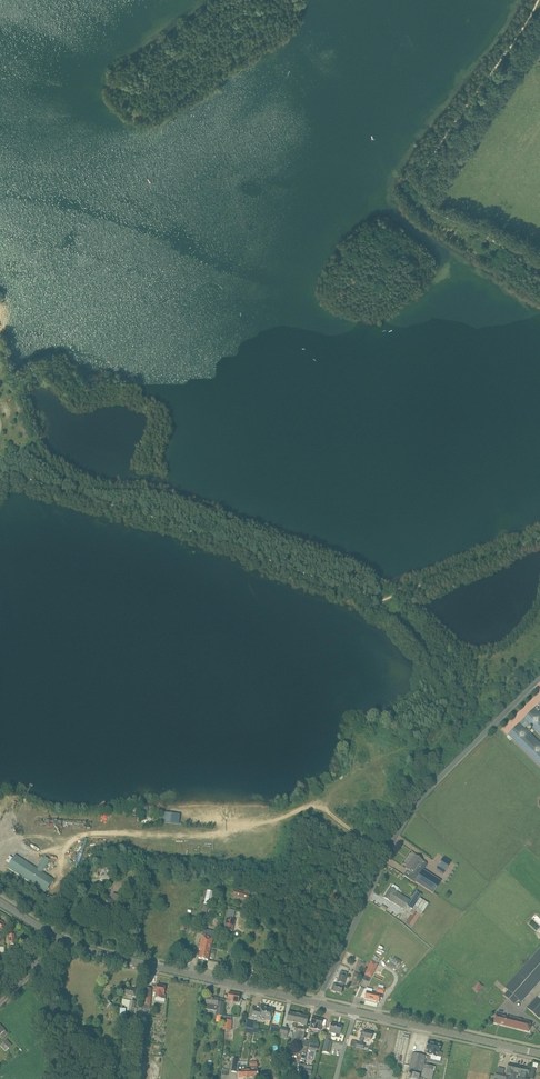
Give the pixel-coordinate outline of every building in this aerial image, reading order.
[(539,711),(536,708),(535,708),(524,719),(525,720),(521,725),(520,723),(508,734),(539,765),(539,743),(525,728),(529,724),(539,735),(539,713),(539,711)] [(163,823),(179,823),(180,813),(164,812),(163,823)] [(453,859),(445,854),(438,867),(445,871),(453,859)] [(15,855),(7,868),(46,892),(54,879),(42,872),(50,860),(45,857),(37,869),(15,855)] [(423,861),(419,858),(415,855),(405,868),(408,870),(404,875),(407,878),(433,893),(441,881),(423,870),(422,872),(417,869),(423,861)] [(390,888),(384,897),(389,900),(391,901),(392,899),(394,900),(393,902),(404,909),(405,909),(407,905),(412,909),(415,911),(413,916),(411,914),(406,922),(413,927),(421,914),(422,915),(424,912),(429,904),(420,898),(422,894),(416,891),(410,901),(396,892),(392,889),(391,888),(390,888)] [(252,894),(234,889),(233,897),(250,901),(252,894)] [(207,890),(204,904),(210,905),(213,891),(207,890)] [(105,898),(103,901),(107,903),(105,907),(114,910),(117,904),(118,904),(121,905),(124,898),(121,897),(113,894),(111,901),(108,900),(105,898)] [(235,919),(227,917),(224,928),(233,930),(235,919)] [(204,929),(200,944),(199,950),(201,950),(199,958),(208,960),(209,955),(214,932),(204,929)] [(505,987),(508,990),(518,999),(521,1002),(539,982),(539,948),(505,987)] [(398,968),(402,962),(400,961),(394,958),(390,964),(398,968)] [(371,961),(365,975),(371,978),(378,964),(371,961)] [(341,971),(340,975),(338,982),(341,983),(340,985),(334,984),(331,990),(341,993),(343,987),(343,986),(344,984),(347,973),(341,971)] [(479,982),(472,988),(476,992),(482,985),(479,982)] [(155,998),(155,1001),(165,1002),(165,999),(166,995),(164,995),(166,986),(157,985),(156,991),(156,992),(156,993),(155,998)] [(127,988),(125,994),(136,997),(138,990),(127,988)] [(144,988),(144,993),(142,1009),(150,1009),(152,988),(144,988)] [(365,999),(379,1002),(380,998),(382,999),(384,994),(385,989),(378,988),(377,992),(376,993),(367,991),(365,999)] [(229,992),(228,998),(228,1001),(239,1003),(240,994),(229,992)] [(526,1007),(539,1018),(539,1017),(539,992),(526,1007)] [(224,1002),(218,1001),(219,998),(207,996),(206,1004),(205,1004),(204,1009),(217,1011),(216,1016),(222,1016),(224,1002)] [(127,1022),(132,1023),(134,1012),(136,1013),(137,1008),(135,1007),(136,1002),(123,999),(122,1004),(125,1005),(125,1009),(120,1009),(120,1017),(127,1017),(127,1022)] [(265,1020),(271,1021),(271,1018),(273,1017),(274,1015),(273,1014),(273,1010),(265,1008),(265,1007),(260,1006),(260,1009),(252,1007),(250,1018),(265,1021),(265,1020)] [(292,1027),(296,1028),(299,1015),(289,1012),(287,1021),(293,1023),(292,1027)] [(529,1032),(531,1022),(522,1020),(518,1019),(518,1018),(507,1015),(507,1017),(496,1014),(494,1023),(529,1032)] [(299,1015),(296,1028),(297,1023),(306,1026),(308,1017),(299,1015)] [(312,1017),(311,1023),(310,1028),(321,1031),(323,1020),(312,1017)] [(223,1020),(223,1030),(231,1030),(232,1021),(224,1020),(223,1020)] [(342,1026),(331,1023),(329,1032),(336,1034),(335,1037),(339,1038),(339,1035),(340,1035),(342,1026)] [(269,1031),(280,1034),(281,1028),(282,1027),(271,1025),(269,1031)] [(280,1034),(279,1037),(288,1039),(289,1030),(281,1028),(280,1034)] [(297,1028),(293,1043),(292,1046),(298,1048),(299,1045),(302,1045),(305,1030),(297,1028)] [(364,1037),(371,1039),(373,1033),(362,1030),(360,1039),(363,1040),(364,1037)] [(329,1053),(331,1045),(329,1044),(331,1036),(327,1035),(323,1052),(329,1053)] [(7,1039),(1,1046),(5,1050),(9,1047),(8,1046),(10,1044),(7,1039)] [(318,1050),(319,1043),(310,1041),(309,1048),(318,1050)] [(440,1052),(441,1045),(428,1042),(426,1050),(427,1050),(426,1054),(429,1054),(429,1055),(437,1057),(437,1056),(441,1057),(442,1053),(440,1052)] [(427,1078),(432,1078),(435,1067),(425,1064),(426,1058),(427,1058),(427,1056),(413,1053),(408,1075),(411,1075),(411,1078),(419,1078),(419,1077),(420,1077),(419,1078),(427,1078)] [(238,1073),(238,1078),(247,1078),(247,1070),(247,1066),(240,1066),(240,1064),(238,1064),(239,1059),(234,1058),(231,1072),(238,1073)] [(247,1070),(247,1078),(258,1078),(258,1070),(257,1070),(257,1062),(255,1062),(255,1058),(250,1058),(250,1070),(247,1070)] [(495,1078),(498,1078),(512,1078),(513,1076),(514,1072),(515,1066),(509,1064),(506,1075),(496,1073),(495,1078)] [(512,1078),(529,1078),(528,1077),(530,1070),(526,1069),(526,1068),(515,1066),(514,1072),(513,1076),(512,1078)]
